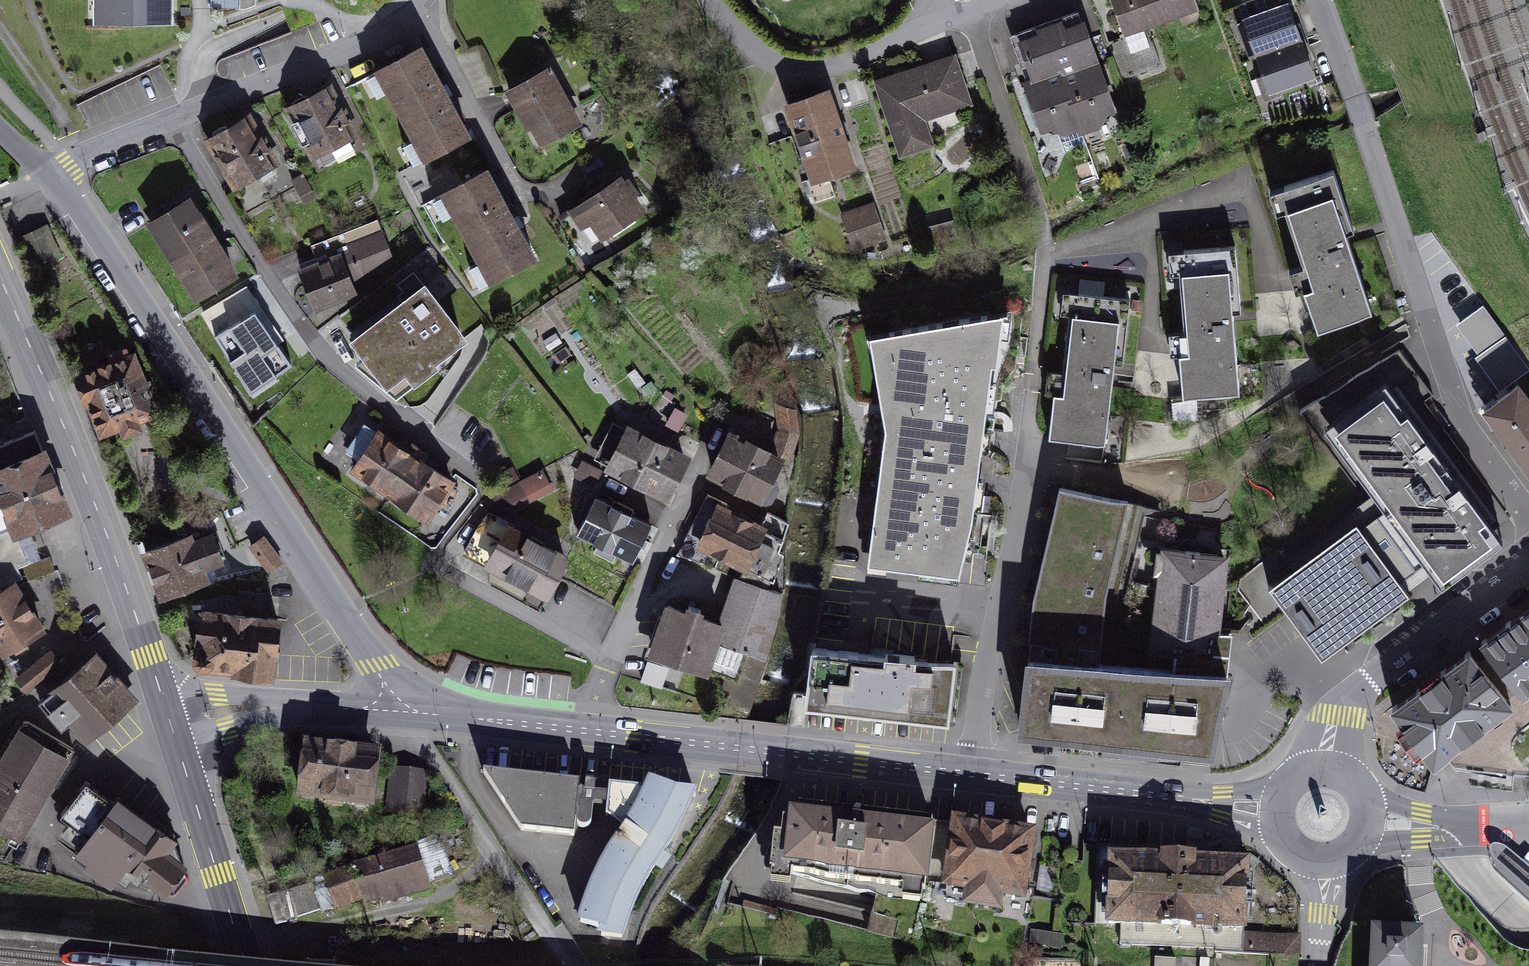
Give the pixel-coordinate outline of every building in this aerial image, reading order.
[(170,19),(170,0),(93,0),(93,19),(170,19)] [(1162,23),(1154,0),(1112,0),(1126,40),(1109,46),(1122,80),(1161,66),(1147,28),(1162,23)] [(1162,23),(1198,10),(1195,0),(1154,0),(1162,23)] [(1288,5),(1273,10),(1269,0),(1252,0),(1239,5),(1257,56),(1301,41),(1288,5)] [(1081,130),(1116,118),(1084,26),(1080,27),(1075,12),(1019,32),(1031,67),(1021,70),(1046,138),(1059,133),(1065,151),(1086,144),(1081,130)] [(1314,77),(1301,41),(1257,56),(1270,92),(1314,77)] [(562,42),(549,49),(554,57),(567,50),(562,42)] [(419,49),(378,71),(426,158),(467,136),(419,49)] [(968,103),(953,57),(877,82),(901,154),(922,147),(914,121),(968,103)] [(549,70),(509,91),(520,110),(523,108),(541,142),(578,122),(549,70)] [(294,108),(289,110),(312,155),(354,134),(329,85),(292,103),(294,108)] [(814,179),(853,166),(828,92),(789,105),(814,179)] [(213,138),(209,141),(235,185),(275,162),(249,118),(230,129),(228,125),(211,135),(213,138)] [(1333,169),(1278,188),(1311,285),(1304,287),(1318,330),(1373,311),(1347,235),(1355,232),(1333,169)] [(486,171),(445,193),(492,280),(533,259),(486,171)] [(309,186),(304,176),(290,183),(295,193),(309,186)] [(622,184),(620,181),(561,220),(581,250),(646,207),(628,180),(622,184)] [(197,215),(188,200),(151,222),(196,298),(233,275),(224,260),(227,259),(199,213),(197,215)] [(884,237),(873,206),(856,212),(867,243),(884,237)] [(956,238),(953,224),(928,229),(932,243),(956,238)] [(47,226),(18,239),(31,267),(59,254),(47,226)] [(339,255),(302,271),(316,308),(354,293),(350,281),(373,273),(391,258),(380,231),(337,248),(339,255)] [(1236,247),(1177,252),(1185,354),(1180,354),(1183,398),(1240,393),(1234,313),(1241,312),(1236,247)] [(425,288),(356,339),(387,380),(420,355),(426,363),(462,336),(425,288)] [(1130,299),(1071,294),(1062,395),(1054,394),(1050,438),(1106,444),(1113,363),(1124,364),(1130,299)] [(886,497),(890,498),(973,508),(992,363),(997,364),(1001,330),(990,329),(987,316),(889,332),(893,352),(873,355),(877,385),(891,386),(889,405),(901,406),(899,429),(886,427),(878,478),(888,479),(886,497)] [(269,384),(300,361),(278,332),(247,355),(269,384)] [(557,334),(545,341),(550,349),(562,342),(557,334)] [(1488,394),(1513,376),(1482,338),(1461,353),(1488,394)] [(246,377),(221,342),(207,352),(232,387),(246,377)] [(565,347),(552,354),(557,363),(570,356),(565,347)] [(100,368),(79,376),(101,432),(122,424),(125,432),(139,426),(136,418),(155,411),(133,355),(130,356),(126,348),(96,360),(100,368)] [(627,373),(635,384),(643,378),(635,367),(627,373)] [(642,387),(651,399),(659,392),(650,381),(642,387)] [(1486,410),(1528,468),(1528,400),(1518,386),(1486,410)] [(1370,500),(1432,455),(1386,393),(1324,438),(1370,500)] [(775,451),(790,455),(797,433),(794,412),(779,407),(781,431),(775,451)] [(685,416),(675,410),(667,424),(677,429),(685,416)] [(347,446),(356,451),(373,420),(365,415),(347,446)] [(0,445),(0,582),(9,575),(29,560),(18,531),(68,512),(34,430),(0,445)] [(684,459),(630,431),(611,467),(665,495),(684,459)] [(416,457),(380,433),(355,471),(391,494),(416,457)] [(778,459),(732,435),(712,473),(764,499),(770,498),(776,487),(774,481),(768,479),(778,459)] [(1432,455),(1370,500),(1360,507),(1412,576),(1422,569),(1428,578),(1440,595),(1501,550),(1432,455)] [(452,480),(416,457),(391,494),(427,518),(452,480)] [(575,475),(596,485),(604,467),(583,457),(575,475)] [(511,468),(498,475),(503,485),(517,479),(511,468)] [(493,496),(500,510),(529,495),(522,481),(493,496)] [(1222,676),(1173,670),(1099,665),(1105,597),(1127,503),(1061,488),(1035,598),(1020,730),(1212,751),(1226,675),(1222,676)] [(727,504),(708,494),(676,555),(733,570),(773,583),(784,553),(779,550),(788,522),(767,512),(760,526),(725,510),(727,504)] [(617,507),(596,496),(576,534),(596,544),(593,551),(613,561),(616,554),(633,563),(652,525),(633,515),(635,511),(619,503),(617,507)] [(868,563),(959,575),(972,518),(973,508),(890,498),(889,513),(874,511),(868,563)] [(1290,578),(1267,595),(1284,617),(1321,667),(1410,602),(1405,595),(1398,587),(1412,576),(1360,507),(1281,566),(1290,578)] [(513,525),(490,513),(478,528),(465,550),(545,593),(564,558),(511,528),(513,525)] [(189,536),(146,553),(161,595),(205,579),(201,568),(216,563),(206,537),(191,543),(189,536)] [(264,537),(251,546),(269,570),(282,561),(264,537)] [(1173,670),(1222,676),(1224,655),(1213,655),(1224,560),(1168,553),(1166,573),(1162,574),(1152,651),(1175,654),(1173,670)] [(50,557),(23,567),(29,581),(55,572),(50,557)] [(1398,587),(1405,595),(1428,578),(1422,569),(1412,576),(1398,587)] [(684,605),(665,599),(661,612),(649,647),(740,676),(733,699),(749,704),(786,587),(773,583),(733,570),(719,615),(703,610),(705,605),(686,599),(684,605)] [(0,582),(0,642),(5,651),(41,629),(9,575),(0,582)] [(218,595),(202,602),(201,613),(196,652),(196,656),(199,661),(203,665),(235,668),(234,670),(270,674),(272,654),(274,654),(276,637),(274,637),(276,619),(263,617),(266,592),(238,589),(237,597),(218,595)] [(1482,642),(1523,698),(1528,694),(1528,607),(1482,642)] [(885,655),(813,647),(806,706),(948,723),(955,663),(915,659),(915,656),(886,653),(885,655)] [(1512,707),(1470,651),(1441,672),(1438,668),(1419,682),(1422,686),(1392,708),(1404,723),(1397,728),(1408,741),(1418,755),(1424,751),(1434,765),(1446,756),(1512,707)] [(60,664),(50,652),(19,677),(28,689),(60,664)] [(97,654),(40,701),(62,728),(71,720),(87,739),(130,703),(114,684),(119,680),(97,654)] [(45,797),(73,749),(25,720),(0,761),(0,769),(45,797)] [(382,745),(303,736),(296,796),(374,805),(382,745)] [(428,768),(389,765),(386,805),(424,808),(428,768)] [(0,769),(0,825),(20,837),(45,797),(0,769)] [(579,783),(484,773),(521,830),(574,836),(579,783)] [(90,836),(115,804),(86,781),(62,814),(90,836)] [(672,792),(651,784),(648,790),(609,786),(607,815),(613,815),(619,817),(625,820),(630,824),(614,847),(601,871),(590,896),(581,922),(603,928),(602,936),(623,937),(628,920),(634,904),(643,885),(661,856),(680,826),(692,800),(692,794),(678,793),(672,792)] [(162,830),(119,798),(115,804),(90,836),(75,855),(110,882),(116,876),(126,884),(131,878),(138,883),(144,876),(164,892),(184,867),(174,840),(162,830)] [(938,876),(943,835),(936,834),(936,826),(800,809),(799,815),(791,814),(790,824),(782,823),(780,837),(771,836),(766,876),(770,876),(769,885),(795,888),(796,879),(876,896),(921,899),(925,873),(938,876)] [(954,836),(943,835),(938,876),(936,890),(959,893),(957,908),(1006,914),(1008,900),(1028,903),(1037,832),(1025,830),(956,822),(954,836)] [(1507,848),(1502,845),(1497,843),(1493,843),(1491,845),(1489,848),(1490,850),(1491,854),(1495,859),(1528,890),(1528,866),(1507,848)] [(1184,851),(1096,845),(1095,861),(1070,859),(1066,924),(1120,926),(1119,947),(1214,951),(1296,954),(1297,940),(1293,940),(1242,938),(1245,866),(1194,864),(1194,850),(1184,851)] [(355,870),(327,881),(336,905),(365,893),(367,898),(424,882),(414,853),(355,870)] [(322,910),(312,883),(288,892),(297,918),(322,910)] [(1369,965),(1421,965),(1423,943),(1424,924),(1372,921),(1369,965)] [(1156,965),(1176,965),(1176,956),(1156,955),(1156,965)]
